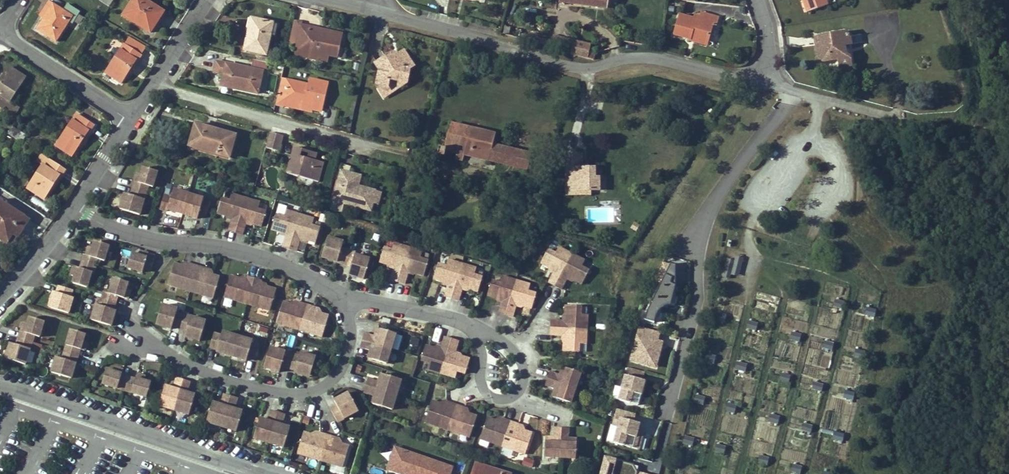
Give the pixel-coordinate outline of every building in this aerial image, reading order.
[(145,0),(133,0),(124,15),(150,32),(163,12),(145,0)] [(558,4),(607,9),(608,0),(559,0),(558,4)] [(827,5),(825,0),(803,0),(807,12),(827,5)] [(56,6),(48,18),(45,16),(37,29),(56,42),(72,17),(75,19),(79,12),(68,4),(63,11),(56,6)] [(53,5),(45,16),(48,18),(56,6),(53,5)] [(679,15),(673,35),(689,40),(690,38),(707,43),(712,25),(715,26),(717,19),(700,14),(699,17),(698,20),(692,19),(679,15)] [(84,19),(79,15),(74,23),(79,27),(84,19)] [(251,31),(248,30),(244,50),(265,55),(270,36),(273,24),(253,20),(251,31)] [(318,34),(310,32),(311,29),(302,26),(302,22),(294,20),(290,38),(299,40),(296,48),(295,55),(307,58),(309,51),(327,55),(337,58),(342,36),(324,31),(322,37),(317,36),(318,34)] [(324,31),(311,29),(310,32),(318,34),(317,36),(322,37),(324,31)] [(844,31),(814,36),(818,62),(837,59),(838,67),(851,66),(850,56),(845,53),(844,46),(851,45),(849,35),(844,31)] [(288,46),(296,48),(299,40),(290,38),(288,46)] [(688,41),(706,46),(707,43),(690,38),(689,40),(688,41)] [(141,56),(124,44),(105,74),(120,83),(130,69),(132,70),(141,56)] [(376,85),(380,91),(386,86),(388,79),(405,83),(408,69),(413,66),(403,50),(397,54),(388,59),(386,55),(375,63),(379,69),(376,85)] [(325,62),(327,55),(309,51),(307,58),(325,62)] [(263,72),(265,72),(267,63),(257,61),(253,60),(250,69),(216,62),(214,72),(224,74),(221,86),(258,94),(263,72)] [(4,110),(9,102),(25,78),(10,68),(0,82),(0,107),(4,110)] [(287,86),(289,79),(281,77),(279,84),(287,86)] [(275,105),(283,106),(284,105),(285,99),(289,100),(290,97),(304,100),(303,106),(313,108),(323,110),(329,82),(310,78),(309,83),(289,79),(287,86),(279,84),(275,105)] [(390,93),(386,86),(380,91),(384,97),(390,93)] [(284,105),(312,112),(313,108),(303,106),(304,100),(290,97),(289,100),(285,99),(284,105)] [(18,108),(9,102),(4,110),(13,116),(18,108)] [(94,126),(78,115),(57,146),(71,156),(82,140),(84,141),(94,126)] [(235,136),(195,124),(189,145),(229,157),(235,136)] [(499,162),(503,147),(493,145),(496,135),(451,124),(444,148),(438,147),(436,154),(444,156),(445,149),(457,152),(455,158),(462,161),(464,154),(499,162)] [(22,143),(27,136),(13,127),(8,134),(22,143)] [(285,137),(269,132),(264,148),(280,153),(285,137)] [(323,164),(313,161),(307,159),(306,161),(303,160),(304,158),(298,156),(301,150),(293,147),(286,174),(318,183),(323,164)] [(530,154),(503,147),(499,162),(526,169),(530,154)] [(309,152),(307,159),(313,161),(315,153),(309,152)] [(42,156),(38,162),(43,166),(48,159),(42,156)] [(581,156),(566,156),(567,197),(590,196),(590,195),(590,192),(599,192),(599,179),(595,179),(595,177),(595,169),(582,170),(581,156)] [(48,159),(43,166),(28,189),(43,199),(53,185),(55,186),(65,171),(48,159)] [(138,173),(135,182),(133,189),(145,193),(147,185),(151,186),(155,171),(141,167),(139,173),(138,173)] [(356,193),(358,185),(361,175),(342,169),(331,207),(342,210),(344,202),(370,210),(372,203),(376,191),(362,187),(360,194),(356,193)] [(602,177),(595,177),(595,179),(599,179),(599,192),(590,192),(590,195),(602,194),(602,177)] [(170,195),(163,193),(159,207),(166,209),(167,207),(174,210),(175,207),(182,209),(188,192),(172,188),(170,195)] [(122,203),(125,204),(123,210),(138,215),(145,193),(133,189),(131,195),(125,194),(122,203)] [(379,205),(382,193),(376,191),(372,203),(379,205)] [(188,211),(187,213),(196,216),(198,211),(205,213),(209,199),(188,192),(182,209),(188,211)] [(231,217),(227,229),(234,231),(245,197),(231,193),(229,199),(221,197),(216,212),(231,217)] [(246,221),(253,223),(261,226),(265,211),(257,208),(259,201),(245,197),(234,231),(241,234),(246,221)] [(6,243),(15,229),(20,233),(28,221),(0,202),(0,239),(6,243)] [(285,234),(280,247),(288,249),(299,215),(285,211),(283,217),(275,215),(270,229),(285,234)] [(300,239),(307,241),(315,244),(320,229),(311,226),(313,220),(299,215),(288,249),(295,252),(300,239)] [(321,256),(328,257),(327,261),(336,264),(342,266),(347,251),(340,249),(342,243),(327,238),(321,256)] [(87,247),(83,256),(81,262),(94,266),(96,260),(102,261),(107,246),(92,241),(90,247),(87,247)] [(394,266),(390,279),(397,281),(408,247),(393,243),(391,248),(384,246),(380,261),(394,266)] [(408,247),(397,281),(404,284),(408,271),(424,275),(428,260),(420,257),(422,252),(408,247)] [(540,263),(553,270),(547,282),(554,286),(570,255),(556,247),(554,253),(547,249),(540,263)] [(347,276),(355,279),(356,276),(363,278),(368,261),(353,256),(354,253),(347,251),(342,266),(349,268),(347,276)] [(136,256),(129,254),(125,268),(140,273),(141,269),(148,271),(152,257),(137,252),(136,256)] [(581,267),(583,261),(570,255),(554,286),(561,290),(568,277),(582,285),(589,271),(581,267)] [(734,261),(726,259),(722,278),(730,279),(731,275),(738,277),(742,258),(735,257),(734,261)] [(447,282),(443,295),(451,297),(462,264),(446,260),(445,265),(436,263),(432,277),(447,282)] [(72,268),(69,277),(73,278),(71,284),(85,288),(90,273),(91,274),(94,266),(81,262),(78,270),(72,268)] [(462,264),(451,297),(458,299),(462,287),(476,291),(481,277),(472,274),(474,268),(462,264)] [(171,265),(165,285),(189,292),(196,267),(188,265),(187,269),(180,267),(171,265)] [(211,298),(217,278),(209,276),(202,273),(203,270),(196,267),(189,292),(211,298)] [(667,269),(663,268),(637,321),(647,326),(647,322),(650,318),(652,314),(654,311),(658,309),(663,308),(667,290),(662,287),(668,276),(665,274),(667,269)] [(228,276),(222,298),(245,304),(253,279),(246,277),(244,281),(228,276)] [(504,314),(515,281),(501,276),(499,282),(491,279),(486,294),(501,299),(497,312),(504,314)] [(113,303),(115,296),(124,299),(126,290),(123,289),(125,283),(111,278),(106,293),(101,292),(99,299),(113,303)] [(273,290),(258,286),(259,281),(253,279),(245,304),(267,311),(273,290)] [(529,285),(515,281),(504,314),(511,317),(515,303),(531,308),(535,293),(528,291),(529,285)] [(52,301),(49,309),(67,314),(72,299),(69,298),(71,290),(57,286),(54,293),(51,292),(48,301),(52,301)] [(89,321),(106,326),(108,319),(111,320),(113,312),(110,311),(113,303),(99,299),(97,306),(93,305),(89,321)] [(844,302),(835,299),(832,307),(842,310),(844,302)] [(282,303),(275,324),(298,331),(305,306),(300,305),(298,304),(297,308),(282,303)] [(154,322),(161,324),(160,326),(169,329),(170,325),(178,328),(181,315),(174,313),(175,310),(160,304),(154,322)] [(312,312),(313,309),(312,309),(305,306),(298,331),(321,338),(327,317),(312,312)] [(875,317),(877,309),(866,306),(864,314),(875,317)] [(549,329),(586,331),(586,316),(579,315),(580,307),(563,307),(563,322),(550,321),(549,329)] [(726,315),(716,312),(714,321),(724,323),(726,315)] [(181,336),(190,339),(191,336),(198,338),(203,321),(181,315),(178,328),(184,330),(181,336)] [(392,319),(383,317),(382,322),(390,325),(392,319)] [(18,331),(18,332),(15,338),(30,342),(32,335),(37,337),(42,322),(27,318),(25,324),(22,323),(19,330),(18,331)] [(758,323),(748,321),(746,329),(755,331),(758,323)] [(655,369),(665,333),(638,325),(627,362),(655,369)] [(562,337),(562,352),(578,353),(578,345),(586,345),(586,331),(549,329),(549,336),(562,337)] [(387,349),(391,350),(396,336),(377,330),(375,338),(365,334),(363,342),(387,349)] [(76,350),(81,351),(83,342),(79,340),(80,335),(67,331),(61,352),(75,356),(76,350)] [(218,336),(211,334),(207,348),(214,351),(213,353),(222,355),(223,352),(229,354),(235,337),(220,332),(218,336)] [(801,334),(791,332),(789,340),(799,343),(801,334)] [(236,356),(235,359),(243,362),(244,360),(251,362),(256,347),(248,345),(250,342),(235,337),(229,354),(236,356)] [(5,352),(8,352),(6,359),(23,364),(30,342),(15,338),(13,344),(8,343),(5,352)] [(833,343),(824,341),(822,349),(831,351),(833,343)] [(368,360),(387,366),(391,350),(387,349),(363,342),(360,349),(371,352),(368,360)] [(427,367),(426,372),(440,376),(449,344),(442,342),(438,355),(423,351),(419,365),(427,367)] [(32,351),(40,354),(42,346),(35,343),(32,351)] [(468,364),(453,360),(457,347),(449,344),(440,376),(455,380),(456,376),(463,378),(468,364)] [(263,365),(270,367),(269,370),(278,373),(279,368),(286,370),(290,354),(269,348),(263,365)] [(863,359),(865,351),(855,349),(854,357),(863,359)] [(48,372),(64,377),(67,370),(70,371),(72,363),(75,356),(61,352),(58,359),(52,357),(48,372)] [(292,374),(301,376),(302,373),(309,375),(314,358),(298,353),(297,356),(290,354),(286,370),(293,371),(292,374)] [(716,357),(706,354),(704,362),(713,365),(716,357)] [(747,365),(737,362),(735,370),(745,373),(747,365)] [(119,375),(120,370),(112,367),(110,371),(104,369),(99,383),(122,391),(126,377),(119,375)] [(624,367),(615,401),(637,407),(644,382),(640,381),(642,372),(624,367)] [(566,369),(564,378),(559,376),(549,373),(547,380),(576,389),(581,374),(566,369)] [(790,375),(780,373),(778,381),(788,384),(790,375)] [(143,397),(148,383),(141,381),(142,377),(134,375),(132,379),(126,377),(122,391),(143,397)] [(379,375),(376,382),(366,379),(364,387),(394,396),(399,381),(379,375)] [(182,381),(173,378),(169,389),(163,386),(156,405),(172,411),(182,381)] [(547,380),(545,386),(555,390),(559,391),(557,399),(572,404),(576,389),(547,380)] [(192,395),(186,393),(189,383),(182,381),(172,411),(186,416),(192,395)] [(823,385),(814,382),(812,390),(821,393),(823,385)] [(394,396),(364,387),(362,394),(372,398),(370,405),(390,411),(394,396)] [(842,398),(853,401),(856,393),(845,389),(842,398)] [(229,397),(221,394),(218,405),(211,402),(204,423),(219,427),(229,397)] [(705,397),(695,395),(693,403),(702,405),(705,397)] [(240,411),(233,409),(236,399),(229,397),(219,427),(234,432),(240,411)] [(336,424),(357,413),(349,397),(343,400),(341,398),(333,402),(336,407),(329,411),(335,421),(336,424)] [(432,402),(426,423),(447,430),(456,405),(449,403),(447,407),(432,402)] [(736,405),(726,403),(724,411),(734,414),(736,405)] [(456,405),(447,430),(470,438),(476,417),(462,412),(464,408),(456,405)] [(633,413),(614,408),(609,426),(612,427),(608,442),(630,448),(637,423),(630,422),(633,413)] [(277,413),(269,411),(266,421),(259,419),(252,439),(267,444),(277,413)] [(289,428),(282,426),(285,416),(277,413),(267,444),(282,449),(289,428)] [(779,417),(770,414),(767,423),(777,425),(779,417)] [(502,424),(487,418),(479,439),(502,447),(511,421),(503,419),(502,424)] [(516,428),(518,424),(511,421),(502,447),(523,454),(531,434),(516,428)] [(812,426),(803,423),(801,432),(810,434),(812,426)] [(551,444),(544,444),(543,458),(559,458),(560,429),(552,428),(552,439),(551,444)] [(559,458),(574,459),(575,445),(566,445),(567,440),(567,429),(560,429),(559,458)] [(843,441),(844,433),(833,432),(832,440),(843,441)] [(301,433),(295,454),(318,461),(325,436),(318,434),(316,438),(301,433)] [(331,443),(332,439),(325,436),(318,461),(340,468),(347,448),(331,443)] [(694,438),(684,436),(682,444),(691,446),(694,438)] [(725,446),(716,444),(714,452),(723,455),(725,446)] [(769,458),(759,455),(757,463),(766,466),(769,458)] [(598,473),(648,473),(637,471),(639,465),(602,456),(598,473)] [(532,467),(534,460),(524,457),(522,465),(532,467)] [(475,464),(472,473),(507,473),(475,464)] [(792,464),(790,472),(797,473),(800,473),(802,467),(792,464)]
